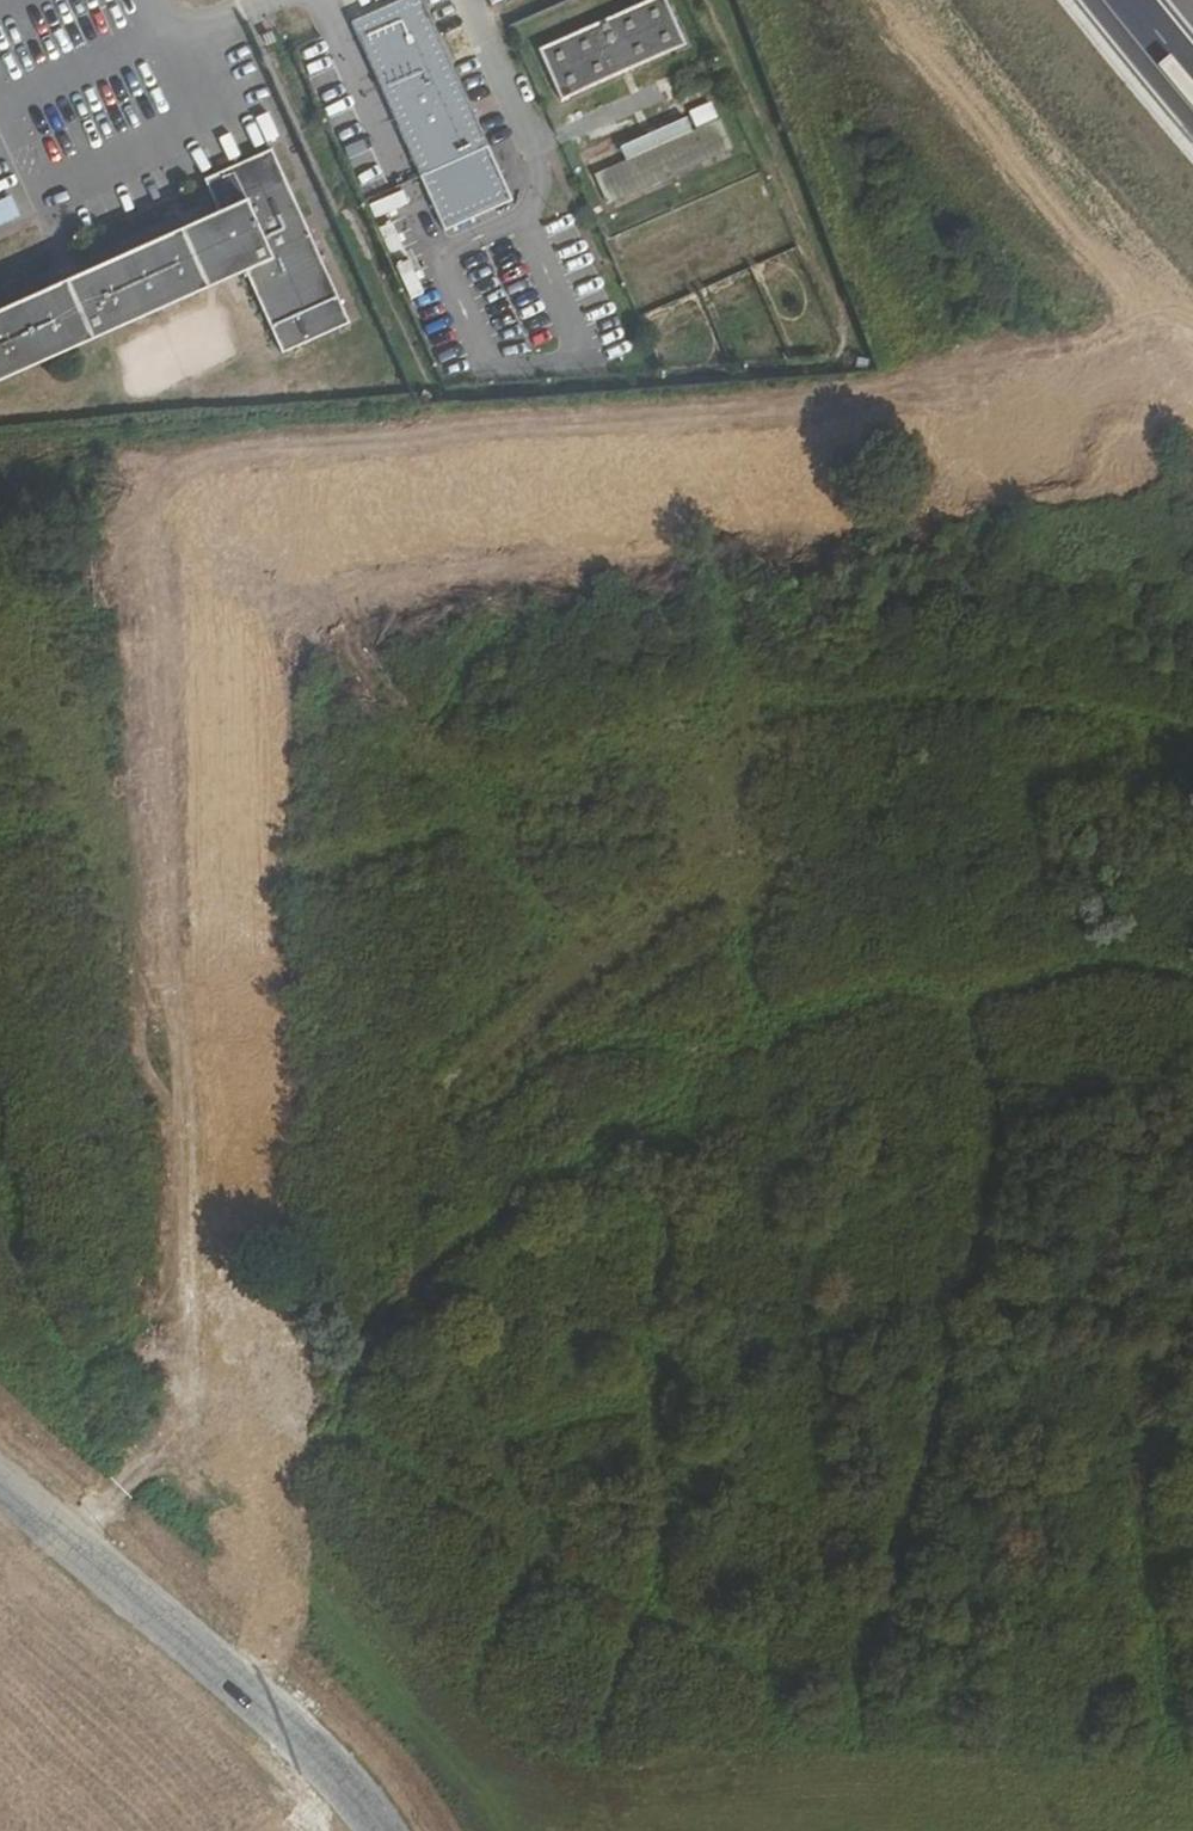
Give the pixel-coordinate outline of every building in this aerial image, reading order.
[(498,209),(404,0),(402,0),(337,29),(432,239),(498,209)] [(668,0),(648,0),(533,54),(557,104),(689,45),(668,0)] [(734,150),(720,119),(691,132),(685,118),(648,135),(619,148),(625,161),(594,175),(608,206),(734,150)] [(0,305),(0,377),(236,273),(267,338),(336,308),(263,150),(194,181),(210,213),(0,305)] [(0,199),(0,224),(20,216),(11,194),(0,199)] [(323,205),(303,214),(317,249),(338,241),(323,205)]
